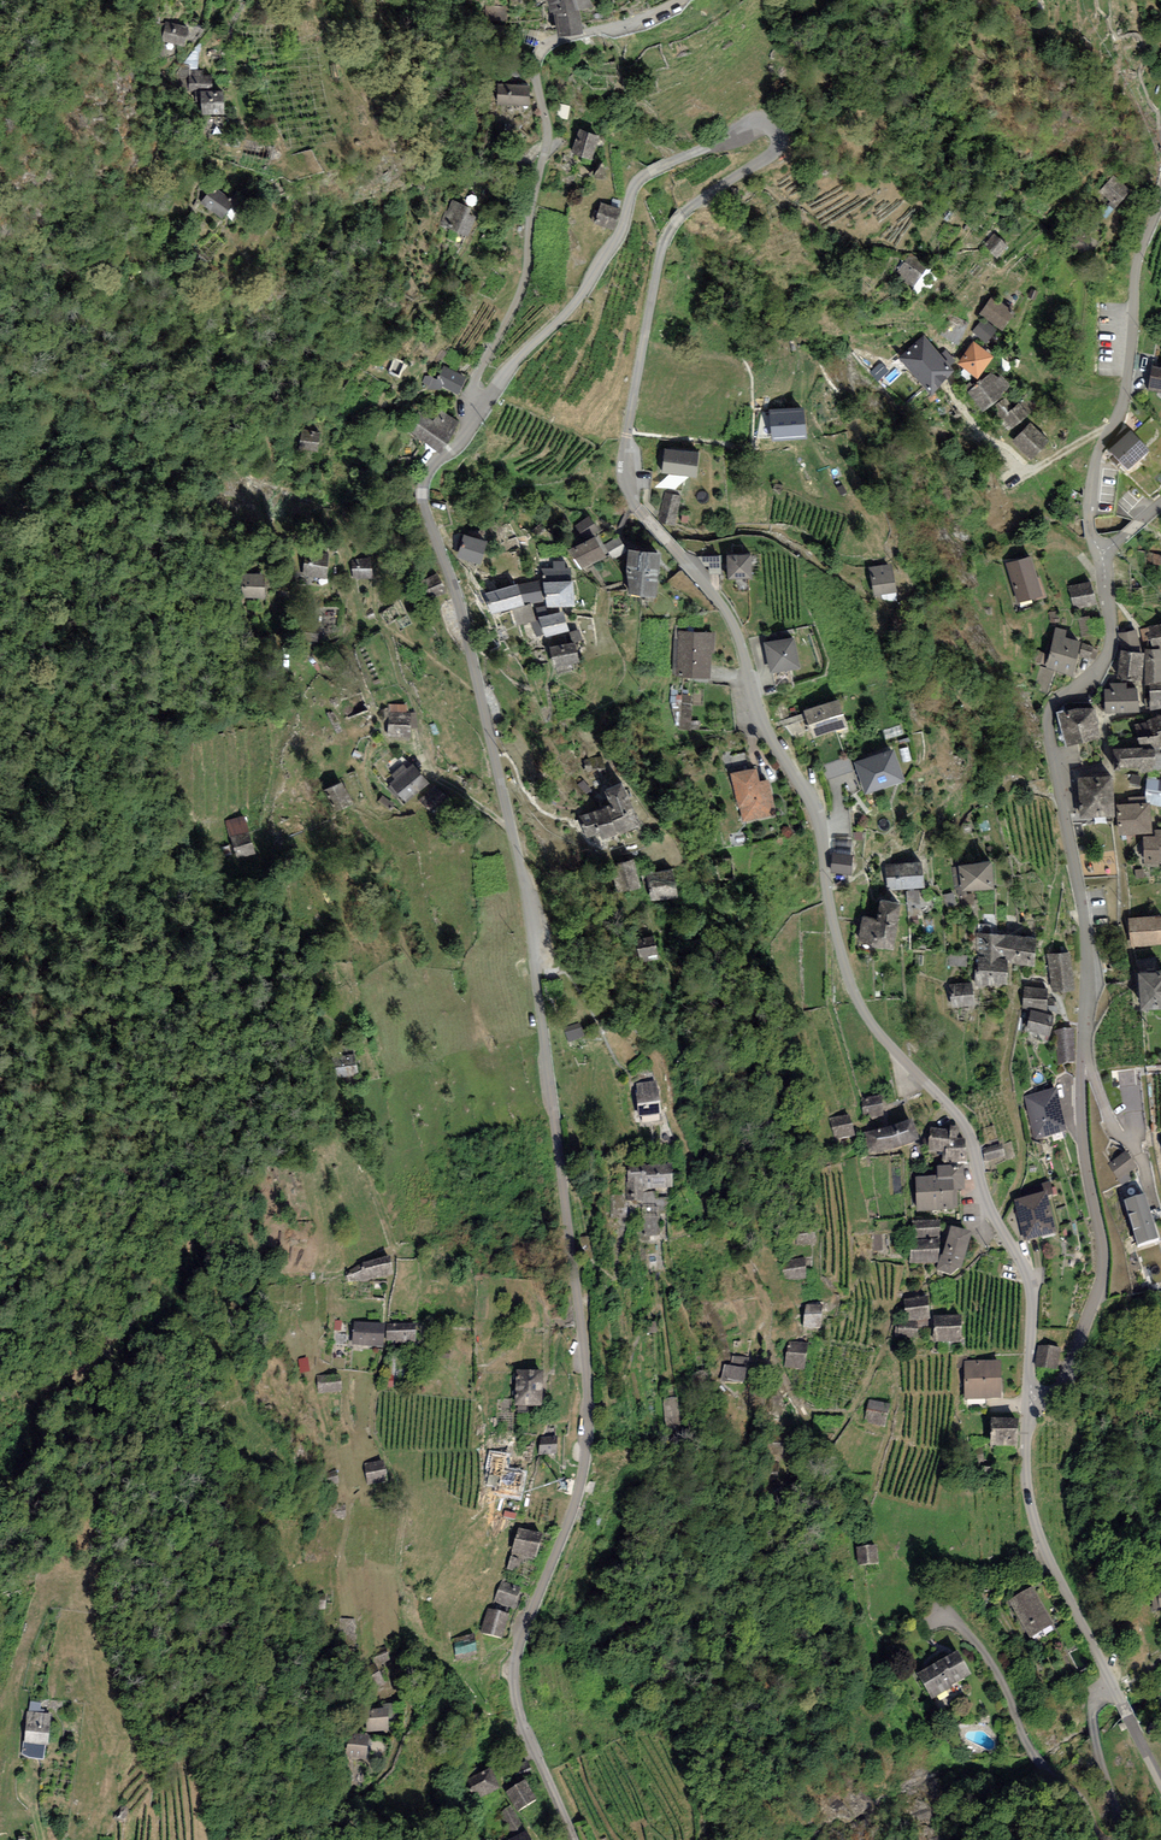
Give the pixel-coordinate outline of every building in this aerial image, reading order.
[(549,12),(554,11),(557,33),(581,30),(578,8),(591,6),(590,0),(547,0),(549,12)] [(188,27),(167,23),(163,41),(184,46),(188,27)] [(214,67),(187,67),(187,90),(214,90),(214,67)] [(527,79),(500,76),(498,99),(525,102),(527,79)] [(229,93),(202,94),(203,117),(230,116),(229,93)] [(580,123),(571,149),(593,156),(602,131),(580,123)] [(1097,192),(1116,207),(1130,189),(1112,174),(1097,192)] [(234,201),(211,188),(199,208),(223,221),(234,201)] [(451,198),(442,223),(463,231),(473,206),(451,198)] [(620,208),(601,203),(596,224),(615,229),(620,208)] [(1007,244),(994,233),(984,245),(997,256),(1007,244)] [(927,266),(910,253),(896,271),(913,284),(927,266)] [(1015,310),(991,295),(979,312),(1003,328),(1015,310)] [(996,330),(982,319),(972,331),(986,342),(996,330)] [(941,352),(924,333),(900,355),(929,388),(956,364),(944,350),(941,352)] [(994,354),(974,340),(958,362),(978,376),(994,354)] [(466,375),(442,364),(434,383),(458,394),(466,375)] [(1151,366),(1148,389),(1160,391),(1160,368),(1151,366)] [(996,377),(991,371),(967,391),(982,410),(1013,385),(1002,372),(996,377)] [(457,420),(421,398),(403,427),(438,449),(457,420)] [(1005,415),(1014,425),(1031,410),(1021,400),(1005,415)] [(1050,441),(1030,422),(1012,440),(1032,459),(1050,441)] [(321,432),(303,429),(300,449),(318,451),(321,432)] [(1149,454),(1131,434),(1110,453),(1128,473),(1149,454)] [(699,451),(664,447),(662,472),(696,475),(699,451)] [(681,495),(664,492),(659,522),(676,525),(681,495)] [(486,540),(463,534),(457,556),(480,562),(486,540)] [(595,534),(568,550),(580,569),(607,553),(595,534)] [(627,550),(620,537),(606,545),(613,558),(627,550)] [(660,550),(630,548),(627,569),(630,593),(657,595),(660,550)] [(751,552),(726,554),(728,579),(752,577),(751,552)] [(1031,555),(1006,563),(1019,602),(1044,594),(1031,555)] [(371,556),(351,559),(353,579),(373,576),(371,556)] [(328,564),(303,562),(301,583),(326,585),(328,564)] [(890,562),(868,567),(875,597),(897,592),(890,562)] [(264,573),(241,574),(242,597),(264,596),(264,573)] [(437,574),(421,582),(430,600),(447,592),(437,574)] [(539,579),(517,582),(525,603),(543,600),(539,579)] [(573,579),(544,582),(547,607),(575,603),(573,579)] [(1092,579),(1069,586),(1076,610),(1099,604),(1092,579)] [(517,582),(486,594),(493,615),(525,603),(517,582)] [(562,610),(539,618),(546,638),(569,630),(562,610)] [(1094,633),(1092,615),(1082,616),(1084,634),(1094,633)] [(320,626),(302,625),(301,641),(319,642),(320,626)] [(1068,629),(1057,626),(1046,665),(1072,672),(1081,639),(1066,635),(1068,629)] [(1147,631),(1151,648),(1160,645),(1160,627),(1147,631)] [(715,632),(679,630),(676,676),(710,678),(712,652),(714,652),(715,632)] [(795,635),(764,641),(771,672),(802,665),(795,635)] [(575,640),(549,647),(554,667),(580,661),(575,640)] [(1143,651),(1121,648),(1118,677),(1140,679),(1143,651)] [(1146,649),(1149,682),(1160,681),(1160,648),(1146,649)] [(1050,692),(1056,671),(1044,667),(1037,689),(1050,692)] [(1137,684),(1104,686),(1106,710),(1138,708),(1137,684)] [(1149,685),(1151,709),(1160,706),(1160,684),(1149,685)] [(693,729),(694,694),(682,694),(682,729),(693,729)] [(838,696),(804,708),(814,737),(849,724),(838,696)] [(1093,704),(1060,713),(1067,744),(1101,735),(1093,704)] [(411,711),(387,712),(388,736),(412,735),(411,711)] [(1154,745),(1113,747),(1114,767),(1139,766),(1139,771),(1152,770),(1152,765),(1155,764),(1154,745)] [(893,748),(854,762),(866,793),(905,779),(893,748)] [(430,781),(414,763),(389,785),(405,804),(430,781)] [(757,766),(731,772),(742,821),(777,814),(769,778),(760,780),(757,766)] [(1112,774),(1077,776),(1080,816),(1115,814),(1112,774)] [(1148,778),(1145,800),(1160,803),(1160,780),(1148,778)] [(342,780),(326,788),(333,804),(350,796),(342,780)] [(610,804),(579,816),(589,843),(640,823),(623,781),(604,788),(610,804)] [(1148,801),(1116,805),(1120,834),(1151,831),(1148,801)] [(245,815),(224,821),(236,859),(256,854),(245,815)] [(1142,835),(1144,868),(1159,867),(1159,862),(1160,862),(1160,829),(1154,830),(1154,835),(1142,835)] [(852,856),(832,854),(830,871),(850,873),(852,856)] [(634,857),(610,865),(619,892),(642,884),(634,857)] [(992,858),(960,863),(964,891),(996,886),(992,858)] [(923,860),(884,864),(887,889),(926,885),(923,860)] [(672,868),(646,873),(652,900),(678,894),(672,868)] [(923,889),(910,890),(910,907),(924,907),(923,889)] [(902,899),(881,896),(878,918),(861,916),(858,942),(895,947),(902,899)] [(1127,919),(1130,946),(1160,942),(1160,915),(1127,919)] [(1036,932),(978,931),(977,985),(1008,986),(1008,962),(1035,963),(1036,932)] [(655,936),(635,941),(640,961),(660,955),(655,936)] [(1070,951),(1047,954),(1052,991),(1075,988),(1070,951)] [(1138,971),(1142,1008),(1160,1006),(1160,968),(1138,971)] [(972,981),(949,984),(952,1007),(975,1004),(972,981)] [(1047,987),(1025,986),(1023,1006),(1045,1008),(1047,987)] [(1053,1014),(1031,1009),(1027,1030),(1049,1034),(1053,1014)] [(579,1020),(563,1026),(568,1042),(585,1036),(579,1020)] [(1075,1029),(1055,1031),(1058,1063),(1077,1062),(1075,1029)] [(349,1042),(330,1047),(332,1057),(352,1053),(349,1042)] [(354,1054),(332,1058),(336,1078),(358,1074),(354,1054)] [(656,1083),(634,1084),(637,1119),(659,1118),(656,1083)] [(1057,1089),(1025,1096),(1035,1139),(1067,1131),(1057,1089)] [(882,1097),(862,1099),(864,1119),(884,1117),(882,1097)] [(851,1116),(831,1119),(835,1142),(855,1138),(851,1116)] [(914,1122),(864,1133),(869,1154),(918,1143),(914,1122)] [(949,1132),(930,1130),(928,1148),(948,1150),(949,1132)] [(965,1140),(949,1141),(950,1163),(966,1162),(965,1140)] [(1003,1144),(982,1149),(985,1161),(1005,1156),(1003,1144)] [(1126,1152),(1108,1163),(1119,1180),(1137,1169),(1126,1152)] [(672,1166),(643,1166),(644,1174),(626,1175),(627,1203),(644,1203),(644,1190),(672,1189),(672,1166)] [(938,1179),(915,1180),(917,1213),(958,1211),(957,1193),(965,1193),(964,1167),(937,1168),(938,1179)] [(1047,1193),(1015,1200),(1025,1242),(1057,1234),(1047,1193)] [(1145,1196),(1123,1204),(1138,1247),(1160,1240),(1145,1196)] [(940,1222),(911,1222),(911,1238),(940,1238),(940,1222)] [(973,1234),(951,1227),(937,1272),(951,1276),(961,1270),(973,1234)] [(938,1242),(911,1242),(911,1262),(938,1262),(938,1242)] [(389,1259),(364,1265),(368,1282),(393,1276),(389,1259)] [(805,1259),(782,1261),(783,1282),(806,1280),(805,1259)] [(927,1299),(901,1302),(904,1323),(930,1320),(927,1299)] [(822,1307),(805,1306),(803,1328),(819,1330),(822,1307)] [(961,1318),(934,1317),(934,1343),(961,1343),(961,1318)] [(385,1325),(354,1323),(352,1345),(383,1348),(385,1325)] [(918,1324),(896,1323),(895,1337),(917,1339),(918,1324)] [(416,1325),(387,1324),(386,1342),(416,1342),(416,1325)] [(808,1345),(788,1342),(785,1369),(805,1371),(808,1345)] [(1059,1349),(1038,1347),(1035,1368),(1056,1371),(1059,1349)] [(731,1367),(724,1366),(723,1381),(744,1384),(747,1359),(732,1357),(731,1367)] [(1002,1363),(964,1362),(964,1400),(1002,1400),(1002,1363)] [(544,1373),(517,1372),(515,1407),(542,1408),(544,1373)] [(340,1374),(316,1375),(317,1394),(341,1393),(340,1374)] [(678,1399),(663,1400),(665,1426),(680,1425),(678,1399)] [(891,1406),(869,1400),(863,1422),(885,1428),(891,1406)] [(1019,1422),(992,1420),(990,1449),(1017,1450),(1019,1422)] [(557,1438),(539,1437),(539,1456),(557,1456),(557,1438)] [(784,1445),(765,1442),(764,1455),(783,1457),(784,1445)] [(507,1459),(491,1455),(484,1486),(497,1489),(496,1496),(519,1501),(524,1477),(504,1473),(507,1459)] [(384,1461),(363,1464),(367,1486),(388,1482),(384,1461)] [(337,1484),(336,1472),(325,1473),(327,1485),(337,1484)] [(212,1501),(196,1501),(196,1520),(212,1520),(212,1501)] [(543,1537),(519,1530),(512,1554),(536,1560),(543,1537)] [(876,1546),(856,1548),(858,1568),(878,1566),(876,1546)] [(521,1588),(502,1581),(494,1602),(513,1609),(521,1588)] [(1032,1588),(1008,1603),(1030,1640),(1054,1626),(1032,1588)] [(325,1596),(308,1596),(308,1611),(325,1611),(325,1596)] [(509,1616),(487,1610),(481,1634),(503,1640),(509,1616)] [(356,1620),(339,1620),(339,1637),(356,1637),(356,1620)] [(474,1636),(452,1640),(455,1659),(477,1655),(474,1636)] [(388,1652),(373,1656),(376,1666),(391,1663),(388,1652)] [(957,1653),(917,1677),(932,1701),(972,1677),(957,1653)] [(383,1684),(376,1669),(364,1675),(371,1690),(383,1684)] [(388,1711),(366,1712),(366,1734),(389,1733),(388,1711)] [(52,1717),(28,1714),(24,1742),(48,1745),(52,1717)] [(369,1739),(349,1735),(344,1758),(365,1762),(369,1739)] [(490,1769),(466,1780),(475,1802),(500,1791),(490,1769)] [(525,1782),(506,1794),(517,1812),(536,1800),(525,1782)] [(522,1829),(510,1807),(498,1813),(510,1836),(522,1829)]
